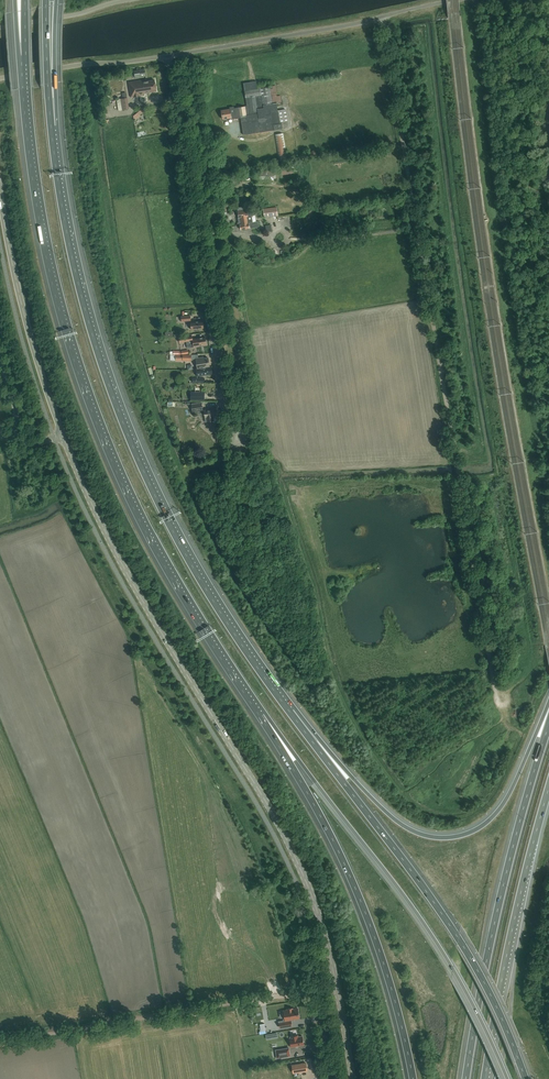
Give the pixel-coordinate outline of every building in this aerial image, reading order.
[(141,82),(141,80),(128,82),(131,97),(144,95),(144,92),(156,90),(155,80),(141,82)] [(230,109),(221,110),(222,119),(231,117),(231,119),(241,117),(243,134),(282,128),(282,123),(287,122),(285,109),(278,110),(277,103),(282,102),(281,95),(277,96),(276,93),(280,92),(279,86),(276,87),(276,86),(244,90),(247,105),(234,108),(234,106),(229,107),(230,109)] [(127,97),(120,98),(122,109),(129,108),(127,97)] [(275,134),(279,161),(287,160),(283,133),(275,134)] [(282,175),(293,173),(292,166),(281,168),(282,175)] [(265,170),(265,181),(274,180),(274,169),(265,170)] [(257,181),(265,181),(265,170),(256,170),(257,181)] [(239,224),(240,224),(244,223),(244,222),(246,222),(245,216),(248,216),(247,214),(247,213),(250,213),(249,206),(237,207),(239,217),(238,217),(239,224)] [(265,216),(278,214),(276,206),(263,208),(265,216)] [(244,223),(240,224),(241,229),(259,226),(258,221),(253,222),(251,213),(250,214),(247,214),(248,216),(245,216),(246,222),(244,222),(244,223)] [(203,324),(203,320),(191,322),(192,329),(203,328),(203,327),(204,326),(204,324),(203,324)] [(187,343),(187,348),(193,347),(193,345),(197,345),(206,344),(205,337),(196,338),(196,339),(190,339),(190,342),(187,343)] [(197,368),(209,366),(208,357),(200,358),(199,357),(196,358),(197,368)] [(212,374),(211,366),(209,366),(197,368),(196,368),(192,369),(192,371),(196,371),(197,376),(212,374)] [(204,392),(191,392),(190,400),(204,400),(204,392)] [(193,412),(203,410),(202,402),(191,404),(193,412)] [(213,420),(213,416),(216,415),(215,408),(204,410),(205,417),(206,417),(207,421),(213,420)] [(285,1020),(279,1021),(280,1027),(292,1026),(291,1020),(299,1018),(298,1008),(293,1009),(293,1008),(287,1009),(287,1010),(283,1011),(285,1020)] [(304,1045),(302,1036),(298,1037),(298,1035),(291,1036),(291,1038),(289,1038),(291,1047),(304,1045)] [(290,1055),(289,1048),(276,1050),(277,1057),(290,1055)] [(293,1072),(307,1070),(306,1063),(292,1065),(293,1072)]
